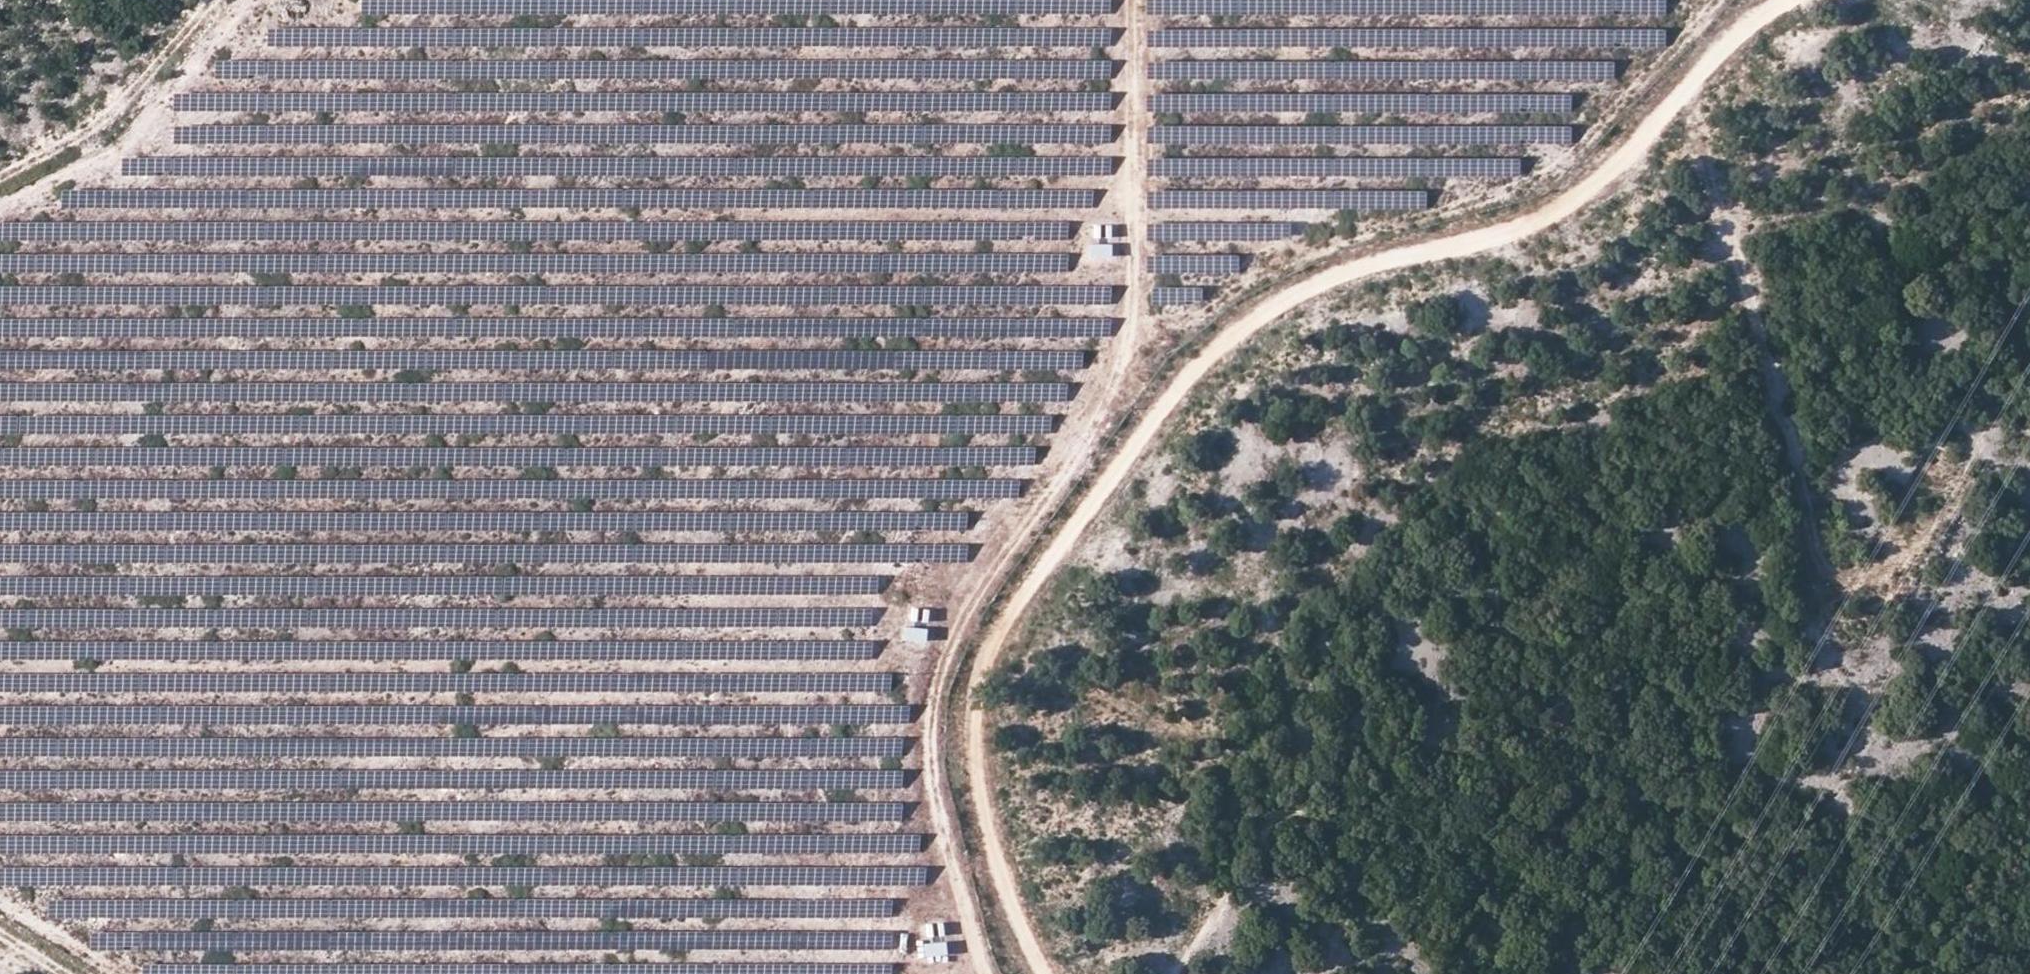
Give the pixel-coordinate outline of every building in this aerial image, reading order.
[(1088,239),(1085,254),(1111,258),(1113,243),(1088,239)] [(924,638),(924,624),(903,624),(902,638),(924,638)] [(921,956),(944,953),(942,938),(919,941),(921,956)]
